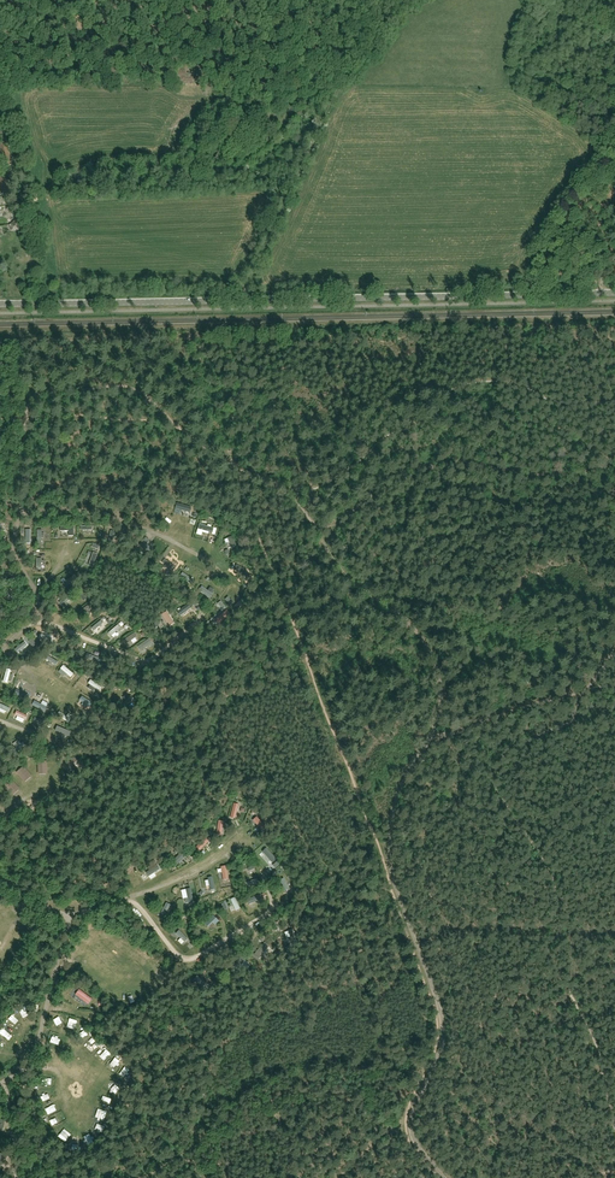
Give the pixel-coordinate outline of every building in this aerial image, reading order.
[(4,128),(0,129),(0,155),(2,167),(12,164),(4,128)] [(7,192),(10,191),(7,175),(0,177),(0,179),(2,192),(7,192)] [(20,225),(25,216),(19,213),(13,222),(10,225),(12,231),(18,231),(20,225)] [(73,526),(60,527),(60,531),(68,531),(68,536),(73,536),(73,526)] [(95,633),(98,635),(103,631),(104,632),(107,629),(104,625),(95,633)] [(128,631),(114,637),(117,643),(131,638),(128,631)] [(133,651),(143,644),(139,638),(129,645),(133,651)] [(19,652),(22,657),(33,651),(31,646),(19,652)] [(50,664),(52,666),(50,668),(53,671),(55,668),(58,671),(61,668),(53,661),(50,664)] [(68,671),(64,675),(76,684),(79,681),(68,671)] [(14,695),(26,701),(29,695),(16,690),(14,695)] [(260,829),(264,824),(259,820),(255,824),(260,829)] [(201,855),(212,844),(208,839),(197,849),(201,855)] [(288,882),(283,884),(289,897),(293,895),(288,882)] [(191,943),(183,935),(180,938),(188,947),(191,943)] [(197,975),(193,980),(210,994),(215,988),(197,975)] [(81,1003),(83,1000),(88,1004),(92,999),(79,990),(76,995),(74,998),(81,1003)] [(108,1065),(120,1073),(124,1067),(111,1060),(108,1065)]
